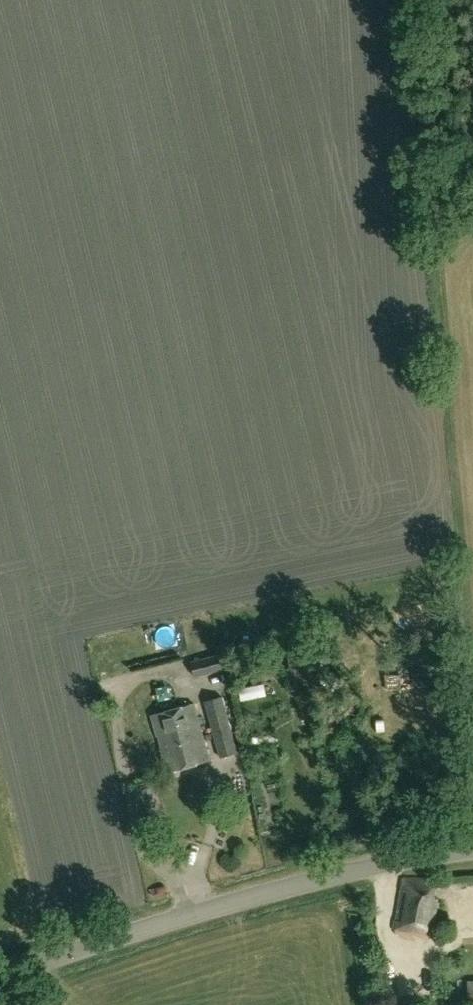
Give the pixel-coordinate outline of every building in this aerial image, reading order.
[(195,678),(225,670),(222,654),(191,662),(195,678)] [(237,756),(221,700),(204,704),(220,760),(237,756)] [(162,749),(203,737),(193,704),(151,717),(157,738),(159,737),(162,749)] [(162,749),(161,749),(168,774),(210,761),(203,737),(162,749)] [(150,788),(140,790),(143,806),(154,803),(150,788)] [(430,934),(438,898),(433,897),(435,887),(404,879),(393,925),(430,934)]
